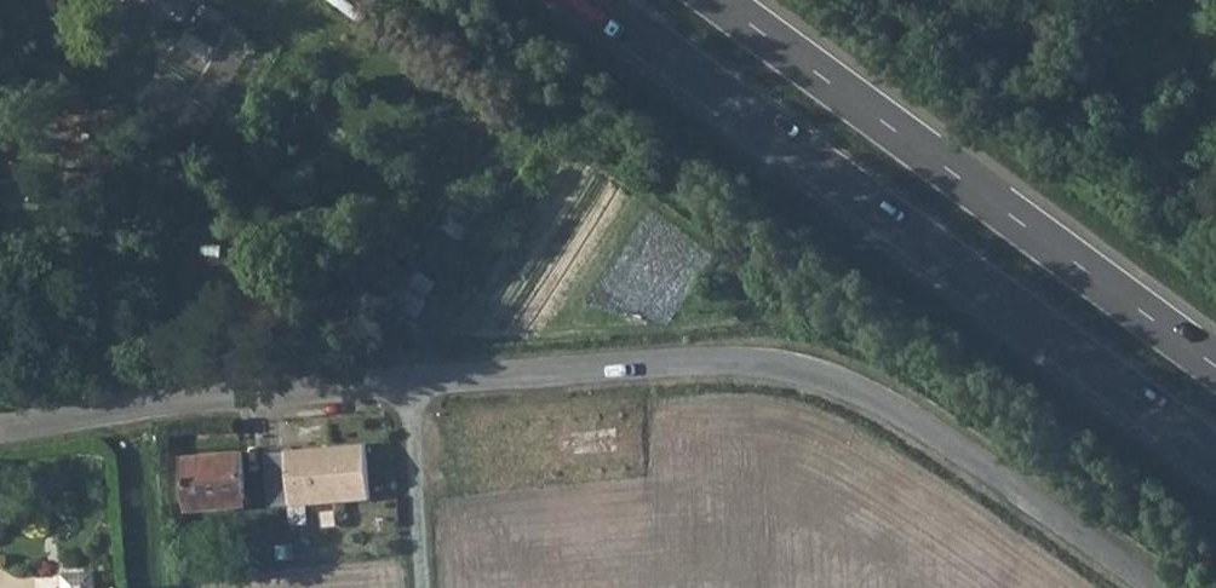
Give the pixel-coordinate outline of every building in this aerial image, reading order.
[(394,281),(384,297),(406,311),(414,317),(425,301),(394,281)] [(366,444),(286,451),(291,507),(370,500),(366,444)] [(188,504),(246,500),(242,455),(184,459),(185,463),(187,502),(188,504)] [(165,464),(168,504),(187,502),(185,463),(165,464)] [(302,547),(325,546),(322,515),(300,516),(302,547)] [(62,573),(62,587),(96,587),(95,571),(62,573)]
